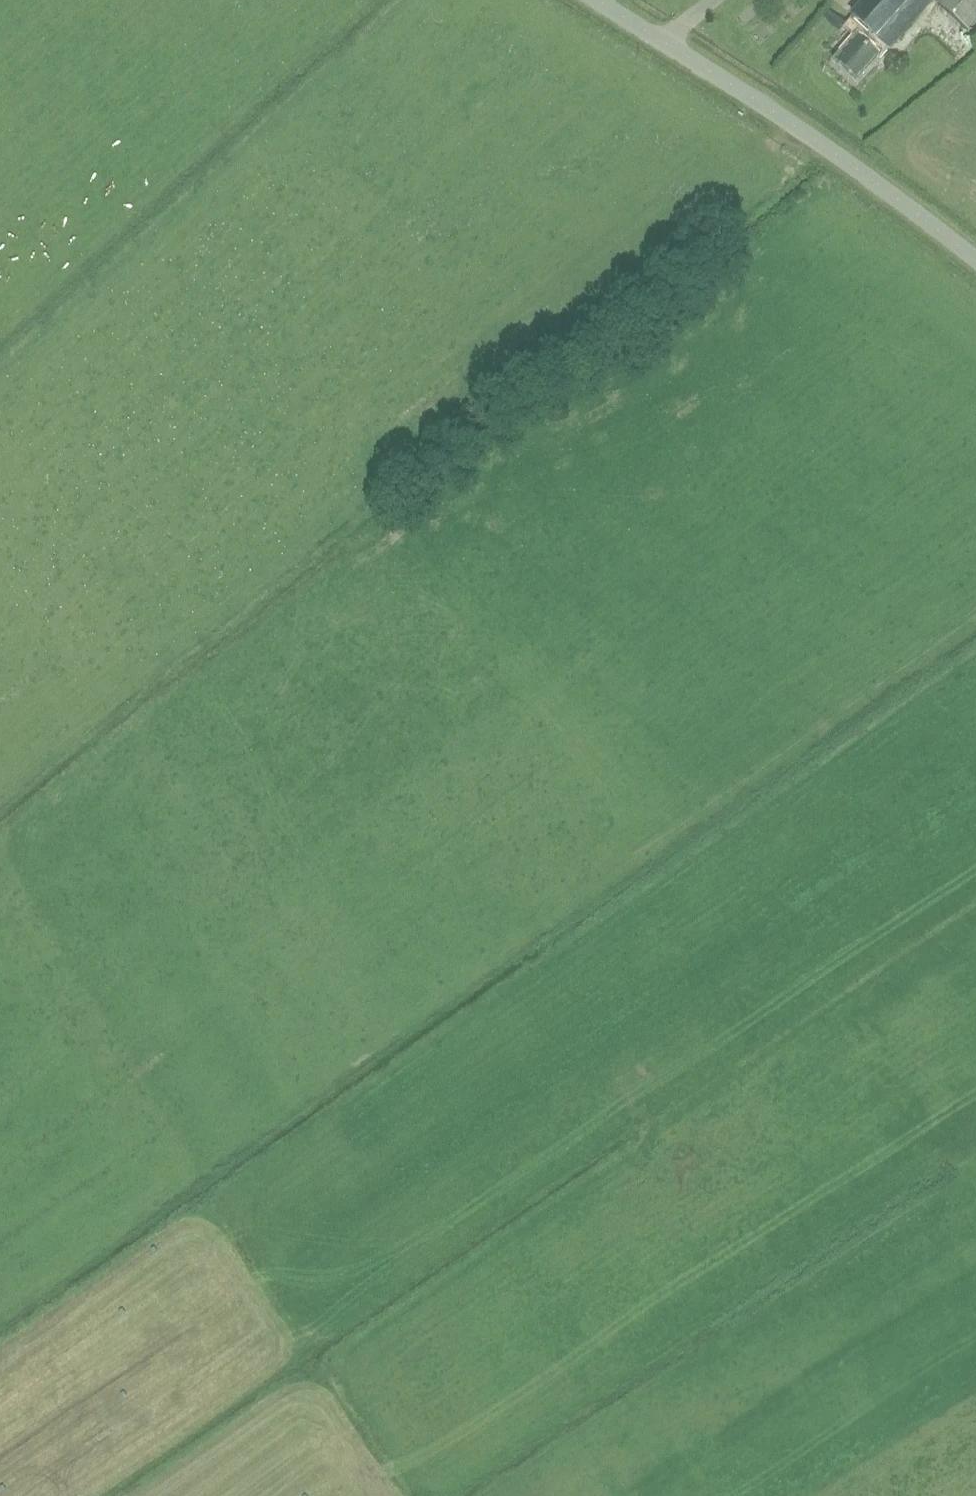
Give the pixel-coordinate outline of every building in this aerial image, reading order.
[(856,77),(876,55),(883,61),(891,52),(889,51),(933,1),(932,0),(866,0),(851,17),(853,19),(845,28),(859,40),(840,62),(856,77)] [(939,4),(969,31),(975,22),(975,0),(942,0),(939,4)]
